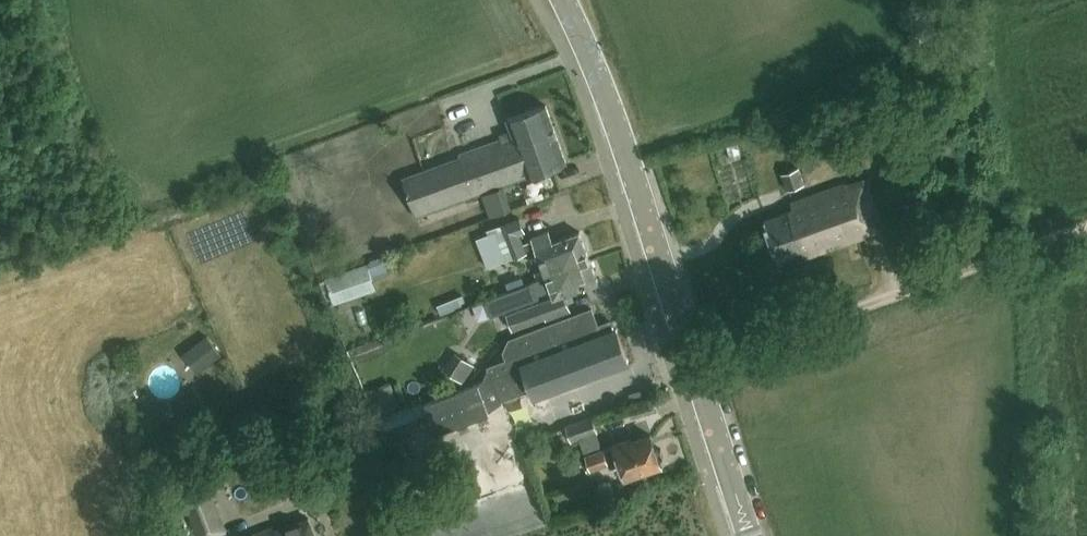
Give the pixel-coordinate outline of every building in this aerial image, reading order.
[(507,118),(514,137),(522,158),(506,164),(512,180),(527,175),(566,161),(546,104),(507,118)] [(417,215),(512,180),(506,164),(522,158),(514,137),(503,141),(502,138),(459,153),(460,156),(403,177),(417,215)] [(782,173),(788,190),(804,184),(798,167),(782,173)] [(791,210),(765,220),(779,258),(804,249),(807,257),(827,250),(825,245),(837,241),(839,246),(866,236),(865,234),(885,227),(867,177),(847,184),(846,181),(788,202),(791,210)] [(532,214),(534,227),(552,225),(550,212),(532,214)] [(475,239),(481,254),(487,267),(524,251),(517,233),(522,230),(516,218),(486,230),(488,234),(475,239)] [(546,275),(550,273),(590,258),(579,231),(552,241),(548,230),(531,237),(546,275)] [(598,280),(590,258),(550,273),(546,275),(531,281),(536,293),(551,288),(554,297),(564,293),(598,280)] [(367,265),(324,279),(332,303),(375,289),(367,265)] [(536,293),(532,282),(487,299),(492,313),(537,296),(536,293)] [(465,298),(462,291),(436,301),(440,312),(462,303),(461,300),(465,298)] [(513,329),(545,316),(546,319),(571,310),(564,293),(554,297),(507,314),(513,329)] [(489,366),(489,367),(483,381),(423,403),(434,433),(489,413),(486,403),(500,398),(501,399),(531,388),(534,395),(627,362),(615,329),(612,330),(609,321),(596,326),(590,310),(509,339),(504,351),(507,359),(489,366)] [(221,356),(206,336),(182,355),(197,374),(221,356)] [(474,366),(455,354),(443,372),(462,384),(474,366)] [(565,425),(565,426),(570,440),(579,437),(590,469),(607,463),(609,468),(622,463),(626,476),(660,464),(650,435),(632,441),(631,438),(613,444),(603,448),(598,449),(592,433),(597,431),(592,415),(565,425)] [(206,487),(186,495),(203,535),(208,535),(224,529),(206,486),(206,487)] [(247,535),(315,535),(307,517),(272,530),(271,527),(247,535)]
